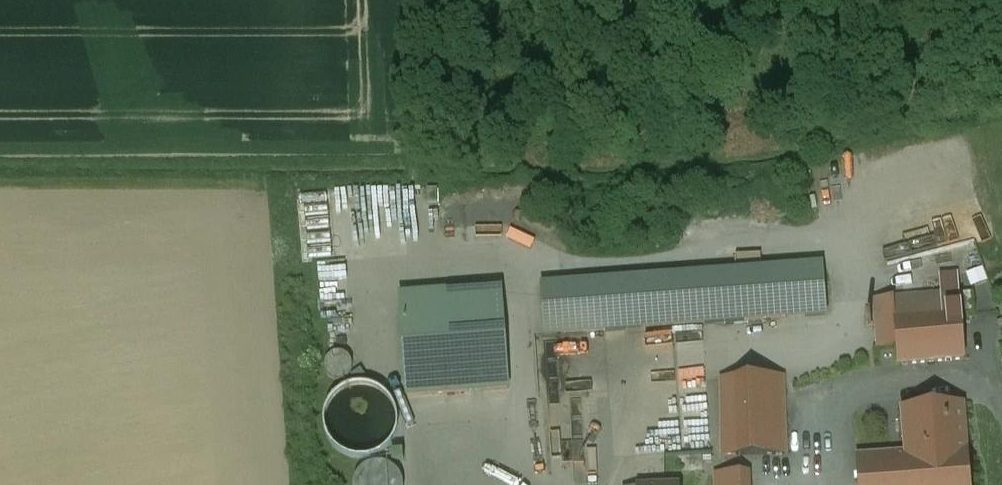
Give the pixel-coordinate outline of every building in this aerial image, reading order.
[(437,190),(427,190),(427,205),(437,205),(437,190)] [(753,253),(754,264),(815,262),(814,250),(753,253)] [(822,264),(541,285),(545,336),(826,315),(822,264)] [(957,276),(939,277),(941,295),(959,293),(957,276)] [(502,287),(399,294),(407,397),(509,390),(502,287)] [(973,292),(959,293),(961,315),(975,314),(973,292)] [(941,295),(894,299),(896,320),(961,315),(959,293),(941,295)] [(961,315),(896,320),(894,299),(862,301),(866,349),(896,347),(898,365),(964,360),(961,315)] [(679,343),(680,363),(706,361),(705,341),(679,343)] [(339,353),(336,353),(333,354),(331,356),(328,358),(327,360),(326,361),(325,363),(325,365),(325,367),(325,370),(326,372),(327,375),(329,377),(331,379),(334,380),(338,381),(342,380),(345,379),(348,377),(350,375),(351,373),(352,371),(352,369),(353,367),(352,364),(352,362),(350,359),(348,357),(346,355),(344,354),(341,353),(339,353)] [(783,380),(721,381),(722,456),(787,455),(785,403),(784,403),(783,380)] [(370,386),(365,385),(359,385),(353,385),(348,387),(345,388),(340,391),(336,394),(334,397),(331,399),(329,403),(327,407),(326,411),(325,413),(324,417),(324,422),(324,425),(325,430),(326,434),(328,438),(330,442),(333,445),(335,448),(338,450),(341,452),(344,454),(349,457),(357,458),(362,458),(368,458),(373,456),(378,454),(383,451),(387,447),(390,444),(392,441),(394,438),(395,435),(397,430),(397,426),(398,421),(397,417),(397,413),(395,408),(394,405),(392,402),(391,400),(388,397),(385,394),(381,391),(377,388),(373,387),(370,386)] [(902,409),(905,452),(858,455),(856,455),(856,457),(857,457),(859,484),(970,484),(964,404),(902,409)] [(381,463),(377,463),(374,463),(370,464),(367,465),(364,467),(361,469),(358,472),(356,475),(355,479),(354,482),(353,484),(404,484),(403,483),(402,479),(401,476),(399,474),(397,471),(394,468),(390,466),(385,464),(381,463)] [(715,473),(716,484),(752,484),(752,472),(715,473)]
